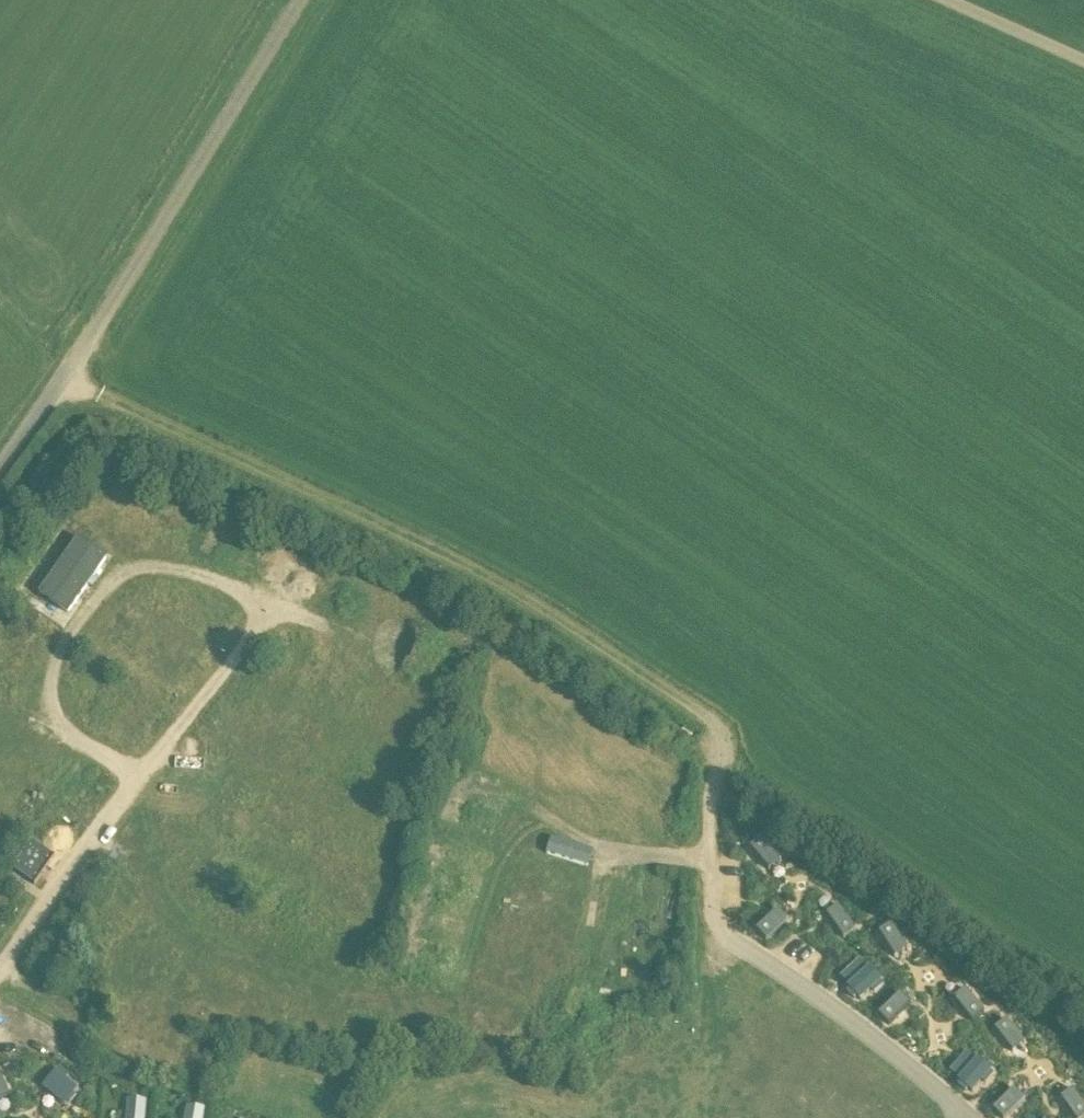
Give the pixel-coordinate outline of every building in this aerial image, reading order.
[(293,818),(294,806),(274,804),(273,816),(293,818)] [(761,839),(750,848),(769,871),(781,862),(761,839)] [(30,843),(12,870),(35,886),(55,857),(31,841),(30,843)] [(7,922),(21,896),(0,885),(0,919),(7,922)] [(838,906),(826,915),(843,939),(856,931),(838,906)] [(788,921),(778,910),(756,930),(766,941),(788,921)] [(891,925),(879,933),(895,958),(907,950),(891,925)] [(850,990),(847,993),(853,1000),(856,998),(860,1002),(871,992),(875,996),(884,987),(880,983),(882,981),(870,967),(847,988),(850,990)] [(964,991),(953,1000),(971,1023),(983,1014),(964,991)] [(899,995),(877,1016),(888,1027),(909,1006),(899,995)] [(1005,1021),(993,1030),(1012,1054),(1023,1045),(1005,1021)] [(978,1058),(958,1081),(961,1083),(958,1087),(965,1093),(968,1090),(972,1094),(982,1083),(986,1086),(995,1076),(991,1073),(993,1071),(978,1058)] [(56,1072),(42,1089),(55,1099),(55,1100),(62,1106),(63,1105),(65,1107),(67,1103),(71,1106),(77,1098),(74,1096),(78,1091),(67,1081),(70,1078),(60,1069),(57,1073),(56,1072)] [(10,1097),(0,1075),(0,1102),(10,1097)] [(993,1110),(1002,1117),(1006,1117),(1024,1099),(1014,1089),(993,1110)] [(1061,1098),(1074,1117),(1083,1117),(1083,1106),(1073,1090),(1061,1098)] [(126,1117),(145,1117),(147,1102),(128,1100),(126,1117)] [(186,1117),(204,1117),(206,1110),(188,1107),(186,1117)]
